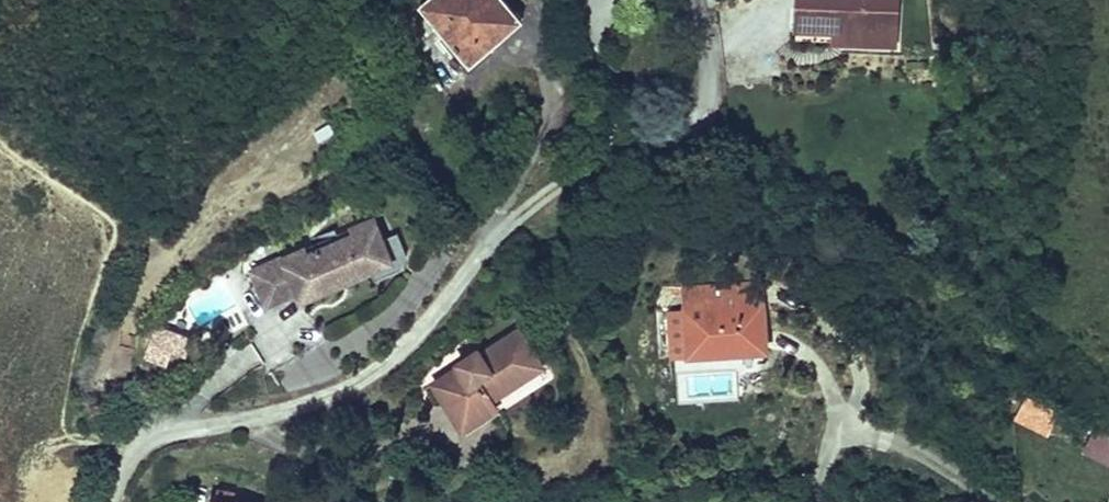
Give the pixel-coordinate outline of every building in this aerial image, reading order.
[(482,42),(515,13),(504,0),(430,0),(425,4),(421,8),(470,63),(487,48),(482,42)] [(886,0),(798,0),(797,28),(834,30),(885,33),(886,0)] [(897,0),(886,0),(885,33),(834,30),(833,41),(884,43),(895,44),(895,33),(897,0)] [(487,48),(521,19),(515,13),(482,42),(487,48)] [(383,238),(374,218),(353,227),(356,233),(305,255),(302,249),(248,273),(264,307),(295,294),(299,302),(372,269),(393,260),(383,239),(383,238)] [(353,227),(302,249),(305,255),(356,233),(353,227)] [(408,254),(398,232),(383,239),(393,260),(372,269),(377,279),(402,268),(408,254)] [(685,311),(762,305),(761,284),(683,291),(685,311)] [(526,293),(528,301),(537,304),(543,298),(542,288),(533,286),(526,293)] [(766,351),(762,305),(685,311),(689,357),(766,351)] [(674,358),(689,357),(685,311),(670,312),(674,358)] [(149,343),(182,356),(189,339),(156,326),(149,343)] [(458,364),(460,367),(433,385),(463,430),(497,408),(492,400),(533,373),(519,352),(529,345),(519,330),(481,355),(478,351),(458,364)] [(519,352),(533,373),(543,366),(529,345),(519,352)] [(237,376),(262,365),(254,347),(229,358),(237,376)] [(1048,434),(1059,414),(1026,397),(1016,418),(1048,434)] [(1085,452),(1108,464),(1108,434),(1097,427),(1085,452)] [(260,491),(220,484),(216,501),(258,501),(260,491)]
